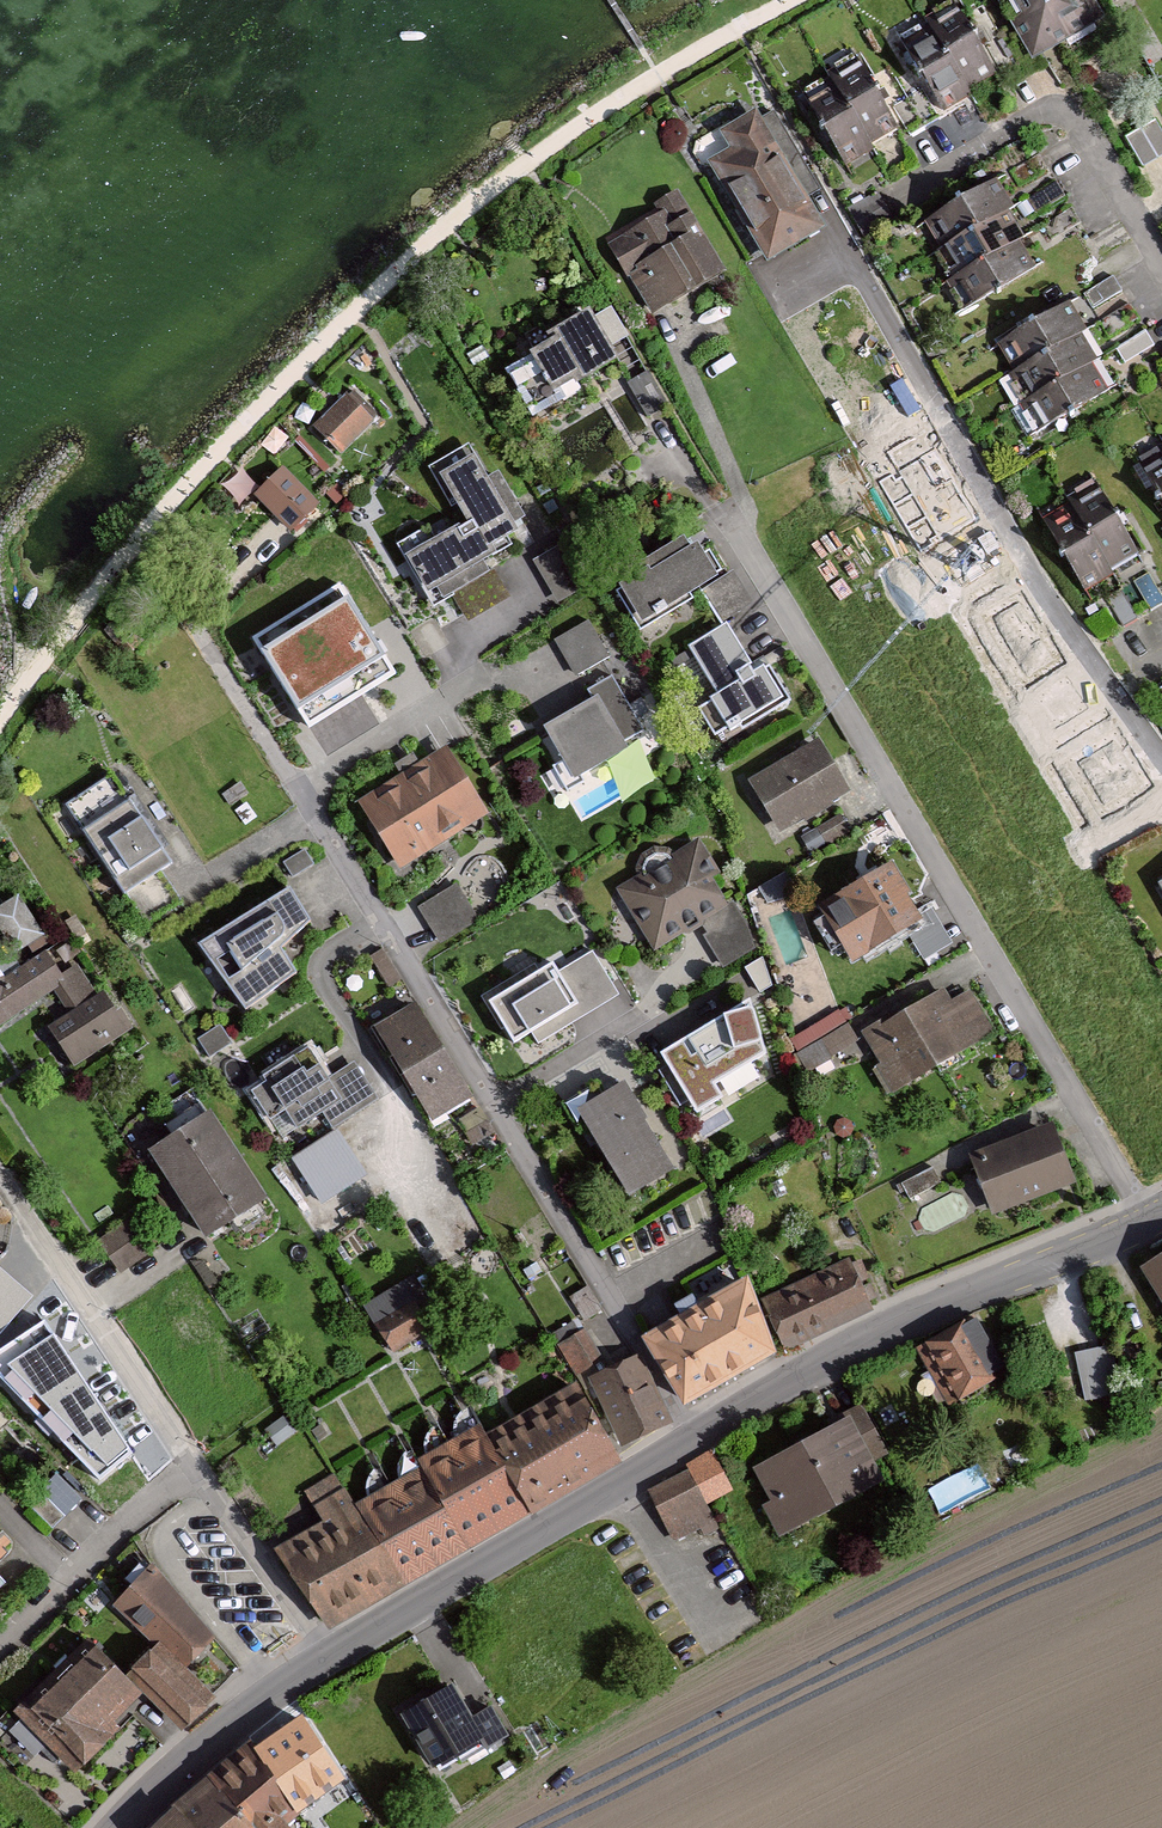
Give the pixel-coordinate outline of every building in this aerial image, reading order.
[(1083,0),(991,0),(1029,62),(1096,22),(1083,0)] [(990,81),(946,10),(886,47),(931,118),(945,109),(973,91),(990,81)] [(897,139),(847,64),(788,102),(838,178),(851,169),(879,150),(883,148),(897,139)] [(1142,159),(1161,150),(1161,117),(1160,112),(1127,128),(1142,159)] [(818,233),(746,118),(693,151),(764,266),(818,233)] [(919,219),(963,307),(1037,271),(1029,256),(1015,226),(1000,197),(993,183),(919,219)] [(718,280),(672,197),(647,211),(653,221),(608,245),(648,318),(718,280)] [(1095,301),(1124,287),(1117,271),(1087,285),(1095,301)] [(1067,323),(1061,310),(995,343),(1038,428),(1104,395),(1096,380),(1083,353),(1067,323)] [(621,342),(605,313),(592,321),(608,350),(621,342)] [(607,366),(578,315),(533,341),(536,348),(517,359),(520,364),(499,375),(521,414),(607,366)] [(659,410),(641,379),(627,388),(645,419),(659,410)] [(372,425),(344,397),(309,431),(338,460),(372,425)] [(1126,466),(1161,518),(1161,441),(1126,466)] [(462,455),(426,475),(456,530),(396,564),(416,600),(428,593),(435,605),(480,580),(473,567),(485,560),(481,553),(506,539),(501,531),(514,524),(488,478),(478,484),(462,455)] [(939,458),(906,474),(923,508),(956,492),(939,458)] [(311,503),(275,472),(249,501),(290,537),(309,516),(303,511),(311,503)] [(1135,562),(1087,489),(1037,522),(1085,595),(1097,587),(1122,571),(1135,562)] [(539,548),(555,594),(581,585),(565,539),(539,548)] [(679,551),(673,541),(624,571),(628,578),(609,589),(636,635),(701,596),(719,625),(752,605),(729,568),(707,582),(686,547),(679,551)] [(267,651),(307,713),(386,662),(346,600),(267,651)] [(555,645),(577,681),(611,659),(588,624),(555,645)] [(744,677),(716,632),(684,652),(713,700),(692,713),(711,744),(732,730),(736,736),(783,706),(759,668),(744,677)] [(584,695),(588,702),(532,733),(553,771),(550,772),(563,796),(579,787),(576,780),(622,755),(619,749),(642,736),(611,680),(584,695)] [(1149,689),(1161,712),(1161,682),(1149,689)] [(843,800),(811,746),(744,786),(776,840),(843,800)] [(355,808),(398,875),(483,819),(440,753),(355,808)] [(113,809),(98,788),(59,813),(116,901),(167,868),(124,802),(113,809)] [(633,866),(630,884),(612,894),(650,957),(731,909),(693,846),(671,859),(658,853),(643,856),(633,866)] [(761,877),(768,896),(788,888),(781,869),(761,877)] [(809,914),(843,970),(915,927),(880,870),(809,914)] [(1148,890),(1161,912),(1161,882),(1148,890)] [(416,909),(437,945),(474,923),(453,888),(416,909)] [(273,958),(305,932),(281,895),(190,955),(233,1021),(290,984),(273,958)] [(13,963),(43,943),(13,899),(0,908),(0,945),(13,963)] [(632,973),(605,932),(517,989),(540,1023),(554,1013),(559,1020),(632,973)] [(50,1000),(62,1019),(39,1033),(63,1072),(122,1036),(96,994),(90,998),(72,968),(53,980),(39,956),(0,979),(0,1031),(50,1000)] [(945,1006),(937,992),(861,1036),(894,1094),(995,1036),(969,992),(945,1006)] [(708,1091),(761,1064),(748,1011),(655,1059),(688,1122),(717,1107),(708,1091)] [(413,1102),(429,1127),(466,1104),(408,1012),(371,1035),(388,1062),(413,1102)] [(788,1046),(804,1076),(854,1048),(837,1018),(788,1046)] [(195,1048),(208,1065),(230,1049),(218,1032),(195,1048)] [(264,1131),(278,1121),(290,1138),(339,1106),(304,1053),(254,1085),(258,1091),(244,1100),(264,1131)] [(570,1119),(622,1204),(667,1177),(616,1092),(570,1119)] [(260,1203),(203,1118),(139,1160),(196,1246),(260,1203)] [(964,1164),(988,1223),(1070,1190),(1046,1131),(964,1164)] [(285,1170),(316,1216),(362,1185),(332,1140),(285,1170)] [(911,1191),(942,1176),(935,1160),(904,1175),(911,1191)] [(153,1256),(132,1222),(93,1247),(115,1280),(153,1256)] [(847,1256),(759,1297),(784,1348),(871,1306),(847,1256)] [(1132,1273),(1161,1327),(1161,1256),(1132,1273)] [(359,1318),(389,1364),(454,1323),(424,1276),(359,1318)] [(27,1300),(0,1278),(0,1334),(27,1300)] [(763,1361),(735,1285),(632,1344),(673,1413),(763,1361)] [(44,1321),(0,1349),(0,1377),(100,1479),(131,1453),(44,1321)] [(989,1374),(969,1321),(911,1350),(944,1414),(995,1387),(989,1374)] [(557,1351),(575,1380),(600,1365),(581,1336),(557,1351)] [(1116,1400),(1106,1353),(1072,1360),(1082,1407),(1116,1400)] [(633,1363),(582,1388),(614,1452),(665,1428),(633,1363)] [(608,1461),(565,1390),(473,1444),(467,1434),(407,1469),(411,1474),(350,1509),(334,1480),(302,1499),(319,1528),(273,1554),(328,1627),(356,1611),(424,1571),(480,1537),(555,1492),(608,1461)] [(881,1458),(856,1413),(746,1473),(763,1505),(756,1509),(773,1541),(876,1486),(866,1466),(881,1458)] [(725,1500),(706,1459),(684,1470),(686,1476),(646,1494),(670,1545),(711,1527),(703,1510),(725,1500)] [(56,1466),(30,1494),(57,1519),(83,1491),(56,1466)] [(208,1644),(189,1625),(148,1569),(105,1611),(145,1652),(120,1677),(176,1733),(208,1702),(179,1673),(208,1644)] [(134,1701),(79,1646),(7,1716),(67,1778),(110,1735),(105,1730),(134,1701)] [(462,1721),(442,1688),(393,1718),(426,1772),(471,1745),(475,1751),(501,1736),(484,1708),(462,1721)] [(287,1718),(261,1734),(237,1748),(213,1770),(169,1809),(149,1827),(282,1827),(294,1819),(289,1815),(333,1780),(287,1718)]
